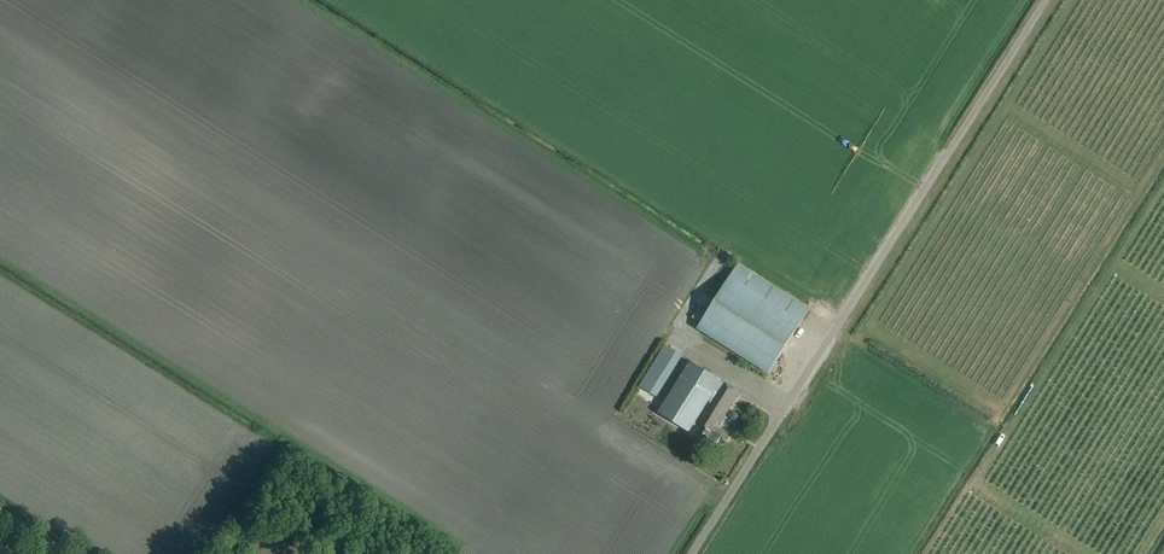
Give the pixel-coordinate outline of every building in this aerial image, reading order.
[(768,375),(801,322),(808,310),(737,266),(697,330),(768,375)] [(661,395),(687,353),(669,342),(643,384),(661,395)] [(718,427),(740,391),(690,361),(658,413),(689,432),(696,420),(702,424),(695,436),(705,443),(706,441),(714,447),(721,436),(728,440),(731,435),(718,427)] [(738,416),(732,413),(729,418),(735,421),(738,416)]
